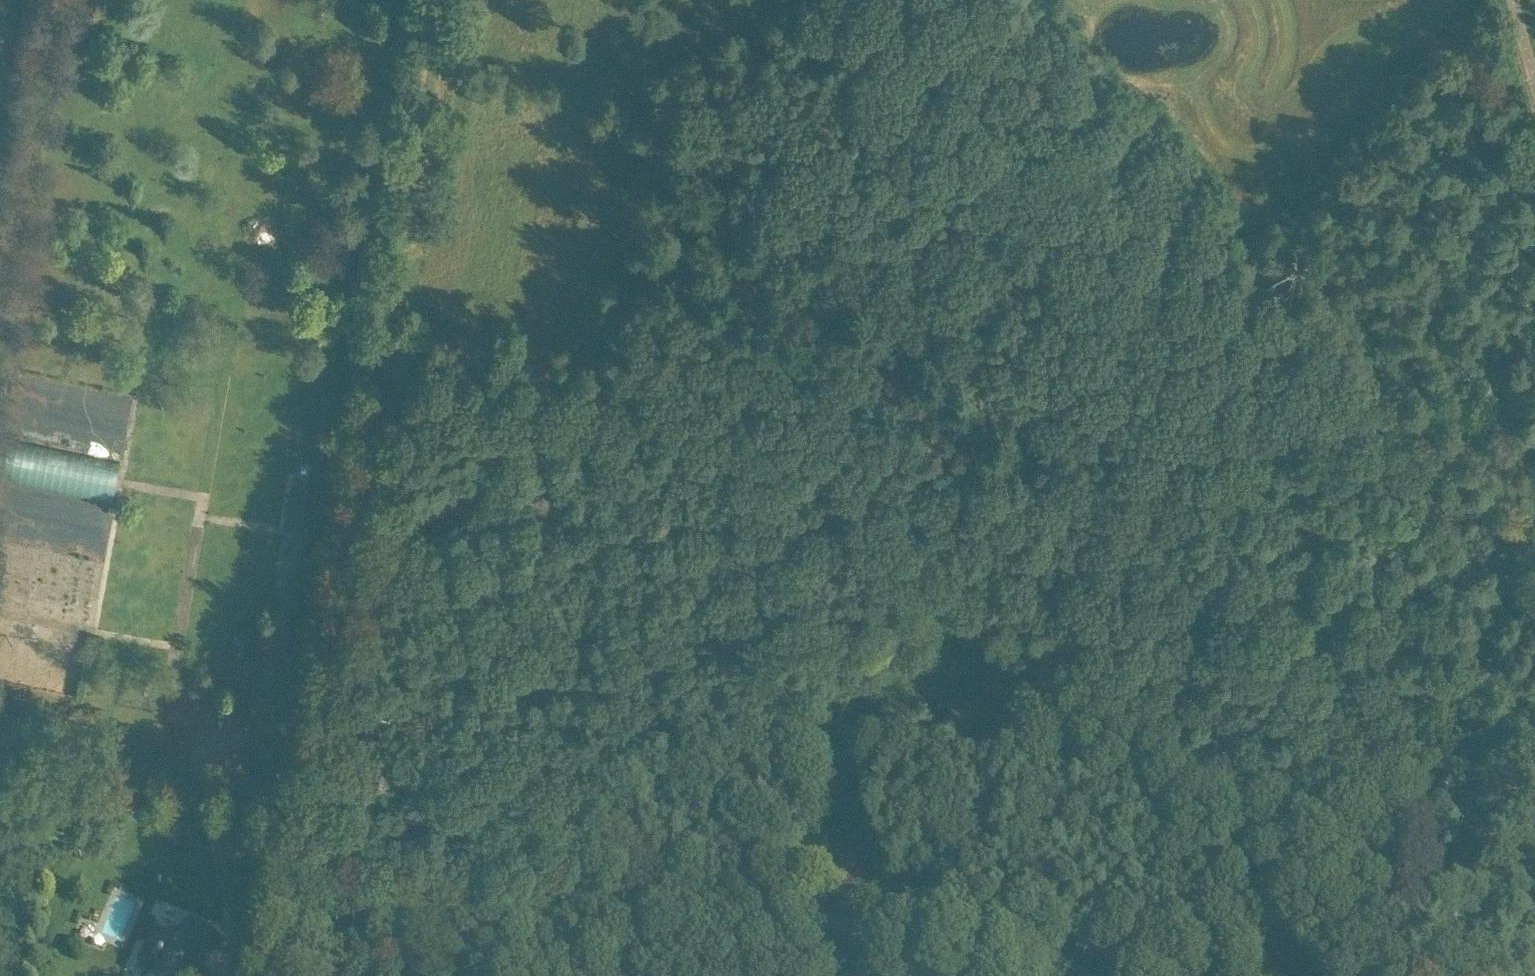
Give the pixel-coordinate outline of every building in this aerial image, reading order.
[(25,478),(121,496),(127,464),(30,446),(25,478)] [(95,837),(85,840),(87,851),(94,850),(96,845),(95,837)] [(192,973),(197,975),(204,960),(200,958),(205,947),(208,948),(214,934),(187,923),(181,939),(168,933),(160,954),(159,954),(158,958),(162,959),(155,975),(139,969),(136,975),(191,975),(192,973)]
